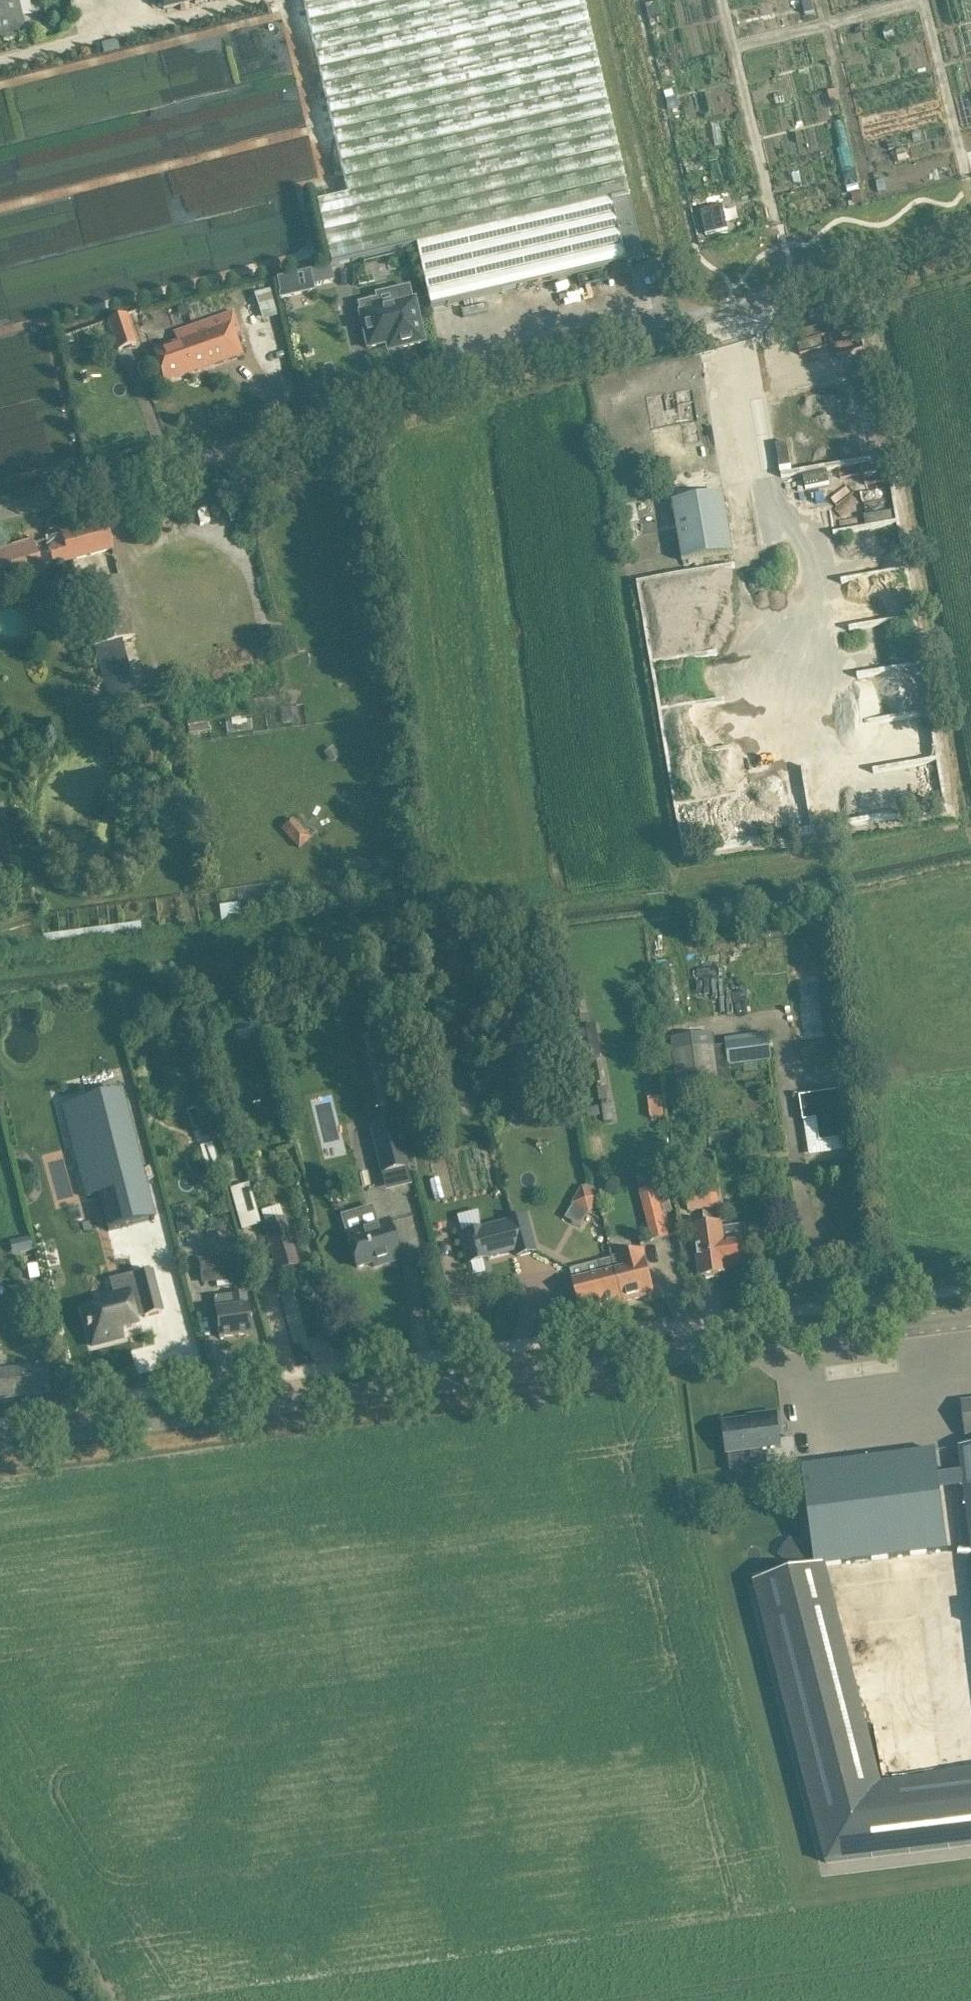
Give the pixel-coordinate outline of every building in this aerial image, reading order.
[(4,42),(17,39),(19,33),(25,32),(21,18),(15,16),(11,0),(12,0),(0,0),(0,38),(4,42)] [(206,0),(161,0),(163,10),(206,0)] [(349,196),(316,203),(331,266),(416,247),(430,309),(643,260),(582,0),(303,0),(349,196)] [(320,269),(311,271),(315,286),(323,284),(320,269)] [(265,319),(279,316),(273,290),(259,293),(265,319)] [(361,317),(368,349),(397,343),(399,349),(424,344),(414,301),(379,309),(377,299),(358,303),(361,317)] [(177,311),(180,319),(187,316),(184,308),(177,311)] [(164,383),(242,356),(235,336),(239,334),(232,314),(178,333),(182,342),(153,352),(164,383)] [(118,352),(136,346),(125,316),(108,322),(118,352)] [(683,562),(735,553),(724,494),(673,503),(683,562)] [(64,542),(68,558),(111,547),(110,542),(105,522),(62,533),(64,542)] [(53,562),(68,558),(64,542),(49,546),(53,562)] [(0,554),(0,586),(41,576),(38,565),(33,545),(0,554)] [(718,604),(741,600),(737,566),(726,567),(730,592),(717,594),(718,604)] [(80,589),(95,646),(134,636),(120,579),(80,589)] [(282,725),(293,723),(290,706),(280,707),(282,725)] [(188,736),(210,733),(208,717),(186,719),(188,736)] [(298,850),(310,839),(292,819),(280,830),(298,850)] [(221,923),(241,920),(240,905),(219,908),(221,923)] [(141,986),(130,988),(132,999),(143,996),(141,986)] [(584,995),(575,997),(578,1017),(587,1015),(584,995)] [(593,1059),(602,1057),(597,1026),(587,1028),(593,1059)] [(713,1033),(671,1039),(677,1090),(719,1084),(715,1047),(713,1033)] [(729,1068),(772,1062),(768,1034),(726,1040),(729,1068)] [(599,1084),(607,1082),(604,1063),(595,1064),(599,1084)] [(385,1070),(371,1074),(374,1086),(377,1085),(383,1108),(393,1106),(385,1070)] [(600,1102),(610,1100),(608,1088),(598,1090),(600,1102)] [(817,1120),(820,1143),(847,1139),(849,1138),(841,1091),(800,1097),(804,1122),(817,1120)] [(155,1220),(122,1092),(63,1107),(75,1154),(87,1151),(99,1196),(108,1232),(155,1220)] [(674,1123),(698,1121),(697,1096),(672,1098),(674,1123)] [(605,1123),(613,1121),(611,1106),(603,1107),(605,1123)] [(232,1159),(221,1116),(213,1118),(223,1161),(232,1159)] [(381,1174),(410,1168),(398,1119),(369,1125),(381,1174)] [(711,1147),(735,1146),(734,1133),(710,1134),(711,1147)] [(211,1174),(222,1171),(215,1143),(204,1146),(211,1174)] [(713,1168),(684,1172),(685,1174),(687,1192),(690,1212),(704,1210),(706,1225),(689,1227),(692,1248),(698,1247),(700,1259),(702,1278),(727,1275),(727,1269),(746,1267),(743,1247),(742,1241),(724,1244),(722,1232),(716,1188),(713,1170),(713,1168)] [(252,1182),(232,1187),(243,1230),(264,1225),(252,1182)] [(590,1217),(601,1198),(582,1187),(571,1205),(590,1217)] [(658,1195),(656,1187),(640,1192),(652,1241),(667,1238),(661,1215),(672,1212),(667,1192),(658,1195)] [(227,1201),(221,1202),(223,1215),(229,1214),(227,1201)] [(517,1251),(519,1257),(536,1252),(527,1217),(509,1222),(510,1223),(483,1230),(483,1229),(461,1235),(469,1264),(490,1258),(517,1251)] [(185,1219),(175,1221),(178,1233),(188,1231),(185,1219)] [(279,1271),(298,1265),(284,1219),(265,1225),(279,1271)] [(364,1228),(347,1234),(351,1249),(357,1268),(373,1264),(374,1267),(400,1260),(394,1240),(388,1221),(364,1228)] [(12,1256),(33,1252),(30,1239),(9,1243),(12,1256)] [(625,1302),(655,1295),(644,1250),(614,1258),(625,1302)] [(201,1285),(240,1281),(237,1257),(198,1260),(201,1285)] [(582,1313),(625,1302),(614,1258),(571,1268),(582,1313)] [(102,1299),(104,1307),(82,1313),(92,1347),(113,1341),(111,1333),(136,1326),(132,1313),(142,1311),(144,1317),(162,1312),(150,1271),(134,1275),(138,1289),(102,1299)] [(33,1306),(38,1288),(20,1282),(15,1301),(33,1306)] [(219,1339),(251,1334),(245,1294),(228,1296),(230,1310),(216,1312),(219,1339)] [(49,1393),(46,1366),(0,1372),(0,1400),(49,1393)] [(963,1404),(967,1436),(969,1436),(970,1447),(960,1449),(970,1536),(970,1402),(963,1404)] [(780,1441),(779,1431),(777,1414),(759,1416),(759,1420),(724,1424),(728,1454),(729,1454),(731,1471),(768,1467),(769,1478),(800,1474),(795,1439),(780,1441)] [(816,1568),(825,1567),(949,1551),(936,1452),(803,1469),(816,1568)] [(798,1569),(810,1553),(791,1538),(779,1555),(798,1569)] [(883,1783),(825,1567),(754,1586),(825,1865),(970,1847),(970,1772),(883,1783)]
